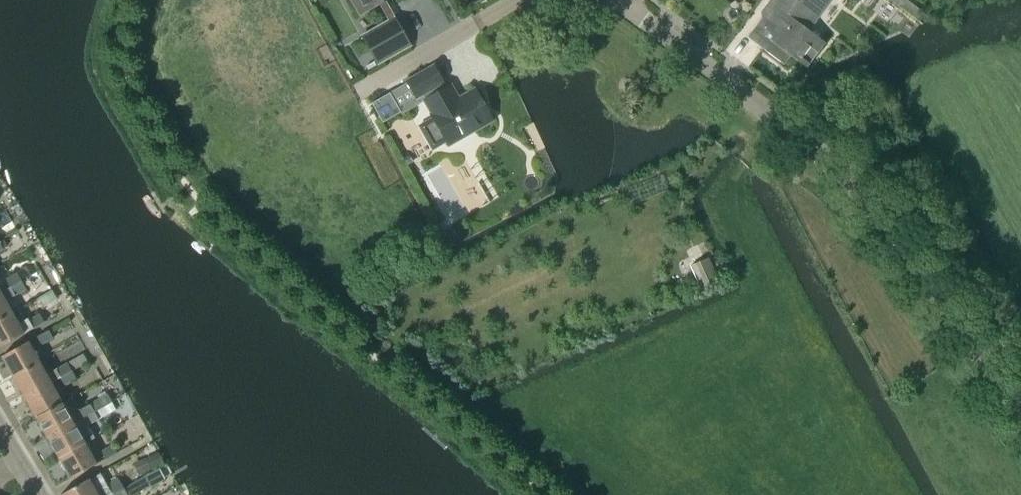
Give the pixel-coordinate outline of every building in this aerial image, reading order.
[(374,1),(376,5),(379,4),(389,20),(387,21),(361,36),(377,64),(410,45),(388,7),(384,0),(373,0),(374,1)] [(781,6),(772,18),(763,20),(749,39),(785,66),(792,57),(808,69),(826,45),(806,29),(828,0),(773,0),(781,6)] [(445,92),(441,85),(443,84),(435,70),(408,85),(409,86),(391,96),(402,115),(402,116),(420,105),(421,107),(427,103),(435,117),(433,118),(449,146),(492,121),(476,93),(459,103),(450,88),(445,92)] [(402,115),(391,96),(391,95),(372,106),(383,125),(402,115)] [(703,290),(718,283),(708,261),(693,268),(703,290)] [(16,273),(5,278),(10,288),(10,287),(21,282),(16,273)] [(11,313),(7,306),(4,301),(14,295),(25,289),(21,282),(10,287),(10,288),(0,293),(0,319),(11,313)] [(0,319),(0,346),(22,334),(32,328),(43,322),(39,314),(28,321),(27,318),(17,324),(11,313),(0,319)] [(52,338),(48,330),(36,337),(41,344),(52,338)] [(27,342),(1,356),(13,377),(38,363),(27,342)] [(38,363),(13,377),(24,397),(50,383),(59,378),(71,371),(70,371),(74,369),(87,362),(83,354),(68,362),(66,363),(45,375),(38,363)] [(71,371),(59,378),(63,385),(75,379),(71,371)] [(50,383),(24,397),(35,417),(52,407),(61,402),(50,383)] [(52,407),(35,417),(47,437),(73,424),(82,418),(83,418),(93,412),(110,403),(111,402),(107,395),(106,395),(79,410),(71,398),(61,403),(61,402),(52,407)] [(73,424),(47,437),(58,458),(84,444),(94,438),(87,426),(98,420),(93,412),(83,418),(82,418),(73,424)] [(84,444),(58,458),(70,479),(96,464),(84,444)] [(101,451),(105,459),(116,453),(112,445),(101,451)] [(158,452),(145,459),(149,469),(163,463),(158,452)] [(88,480),(60,494),(112,494),(123,489),(118,479),(95,492),(88,480)]
